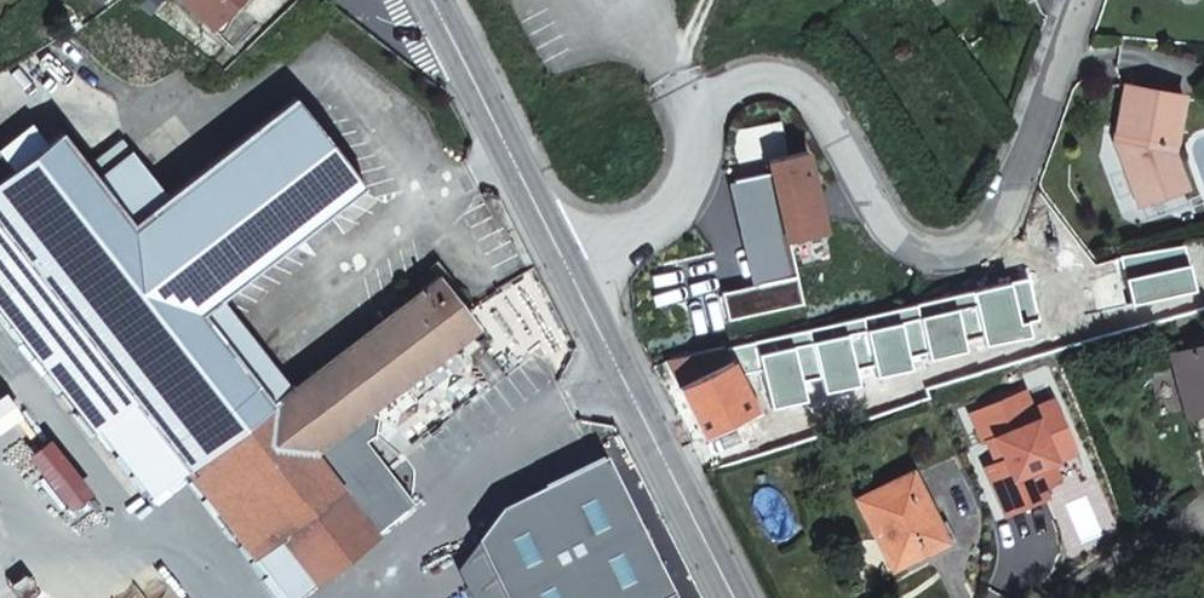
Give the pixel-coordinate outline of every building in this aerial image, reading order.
[(222,25),(242,0),(191,0),(222,25)] [(1182,172),(1174,152),(1185,97),(1126,87),(1118,133),(1121,134),(1119,148),(1126,150),(1131,161),(1126,166),(1141,206),(1173,195),(1166,177),(1182,172)] [(186,468),(207,452),(292,388),(221,296),(366,186),(296,96),(264,122),(169,197),(134,151),(101,177),(64,131),(15,169),(0,149),(0,229),(86,339),(186,468)] [(1126,150),(1119,148),(1126,166),(1131,161),(1126,150)] [(770,172),(734,184),(758,288),(722,297),(728,324),(804,305),(796,272),(833,263),(826,234),(806,154),(769,163),(770,172)] [(1166,177),(1173,195),(1188,189),(1182,172),(1166,177)] [(186,468),(86,339),(0,229),(0,304),(94,425),(98,422),(153,493),(186,468)] [(438,278),(375,325),(292,388),(207,452),(186,468),(249,553),(284,597),(292,597),(415,500),(367,439),(375,432),(374,435),(376,435),(379,411),(378,411),(378,413),(371,405),(475,325),(438,278)] [(941,328),(997,313),(991,287),(935,302),(941,328)] [(945,349),(941,328),(935,302),(666,362),(704,437),(756,411),(737,373),(835,353),(839,373),(945,349)] [(1203,412),(1203,346),(1173,355),(1189,416),(1203,412)] [(478,543),(503,597),(672,597),(608,462),(502,512),(478,543)] [(890,536),(904,564),(948,542),(913,473),(859,500),(880,541),(890,536)] [(890,536),(880,541),(894,569),(904,564),(890,536)]
